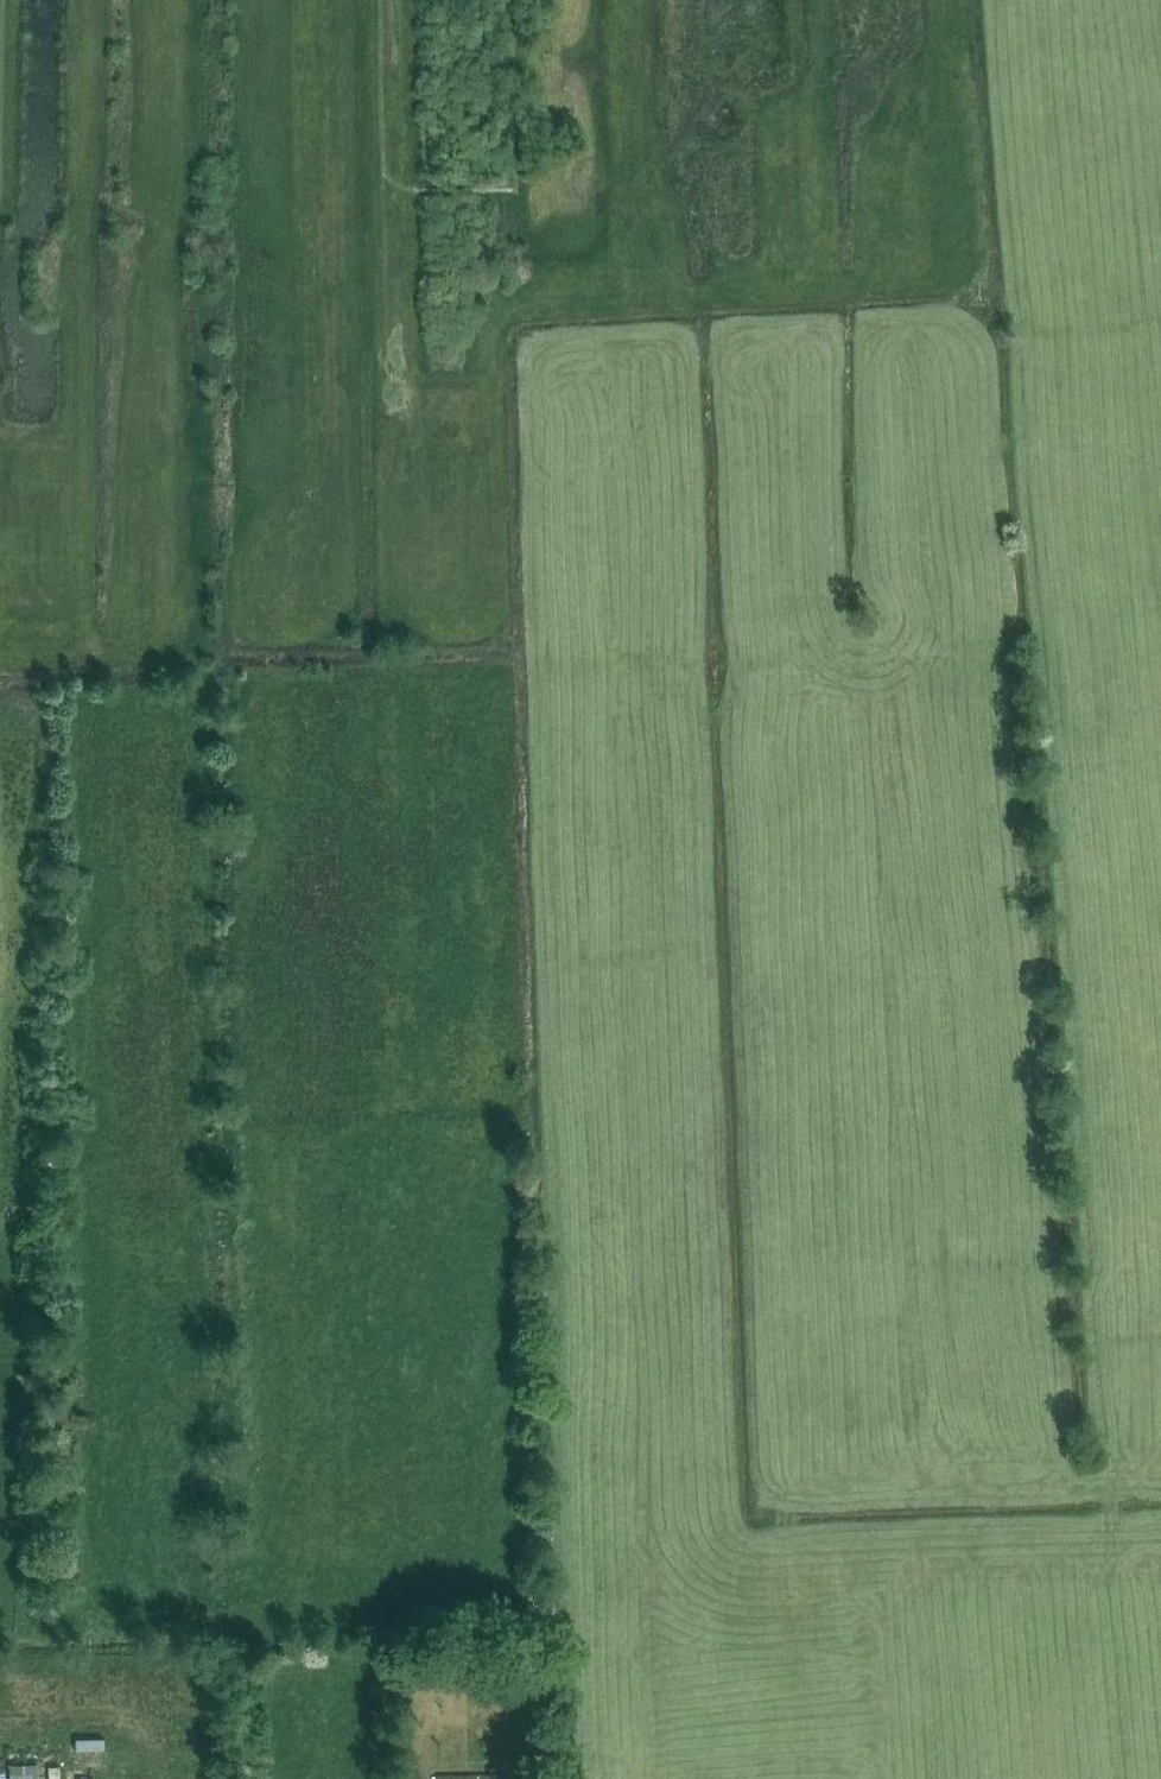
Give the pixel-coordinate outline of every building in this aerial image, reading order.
[(10,1778),(37,1778),(37,1763),(10,1764),(10,1778)]
